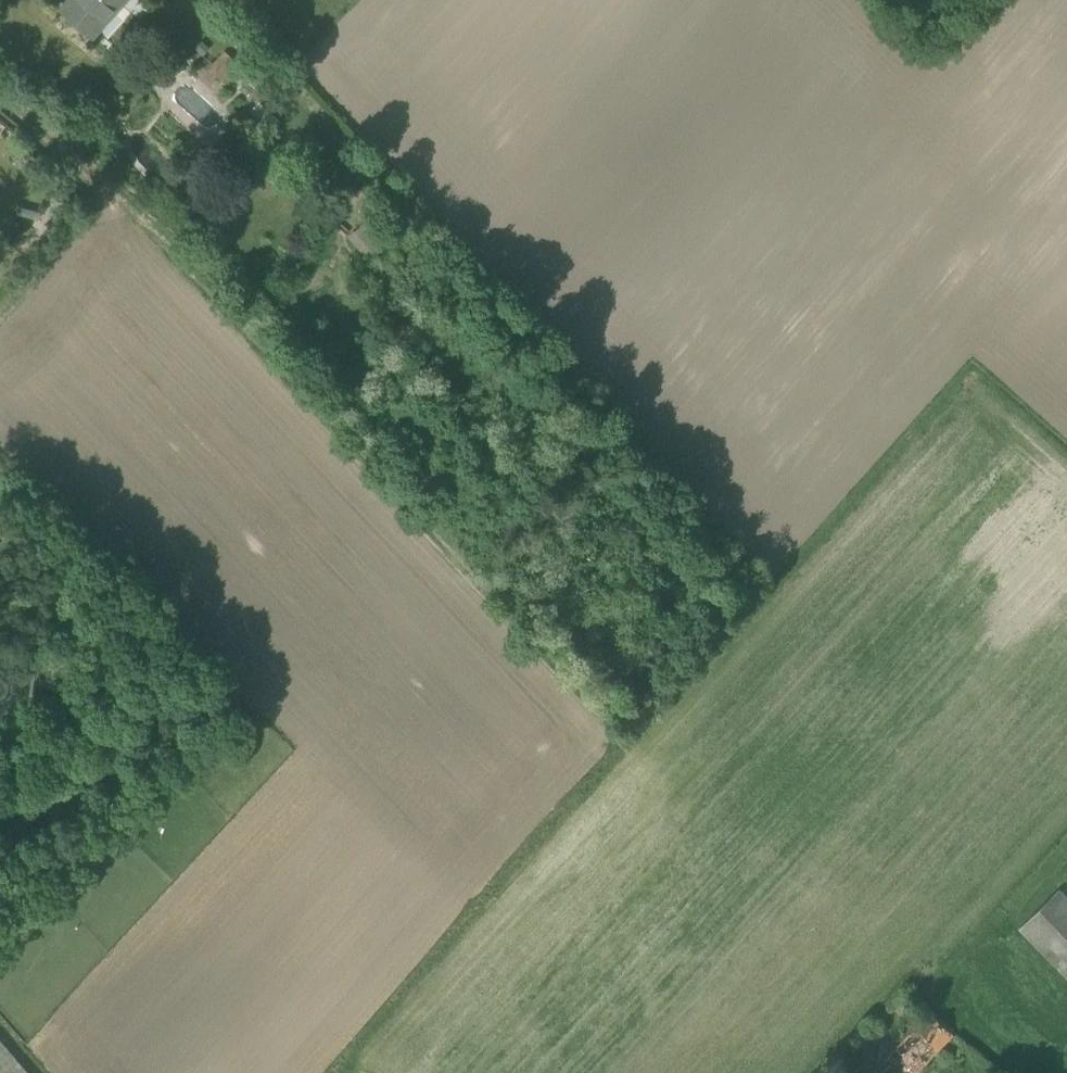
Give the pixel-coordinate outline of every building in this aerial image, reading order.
[(60,7),(94,37),(127,0),(67,0),(60,7)] [(220,81),(238,61),(225,50),(213,62),(210,59),(204,66),(220,81)] [(14,469),(0,455),(0,483),(14,469)] [(1057,891),(1018,929),(1066,979),(1066,902),(1057,891)] [(886,1050),(881,1045),(850,1072),(915,1072),(955,1036),(931,1009),(886,1050)] [(0,1040),(0,1072),(28,1072),(0,1040)]
